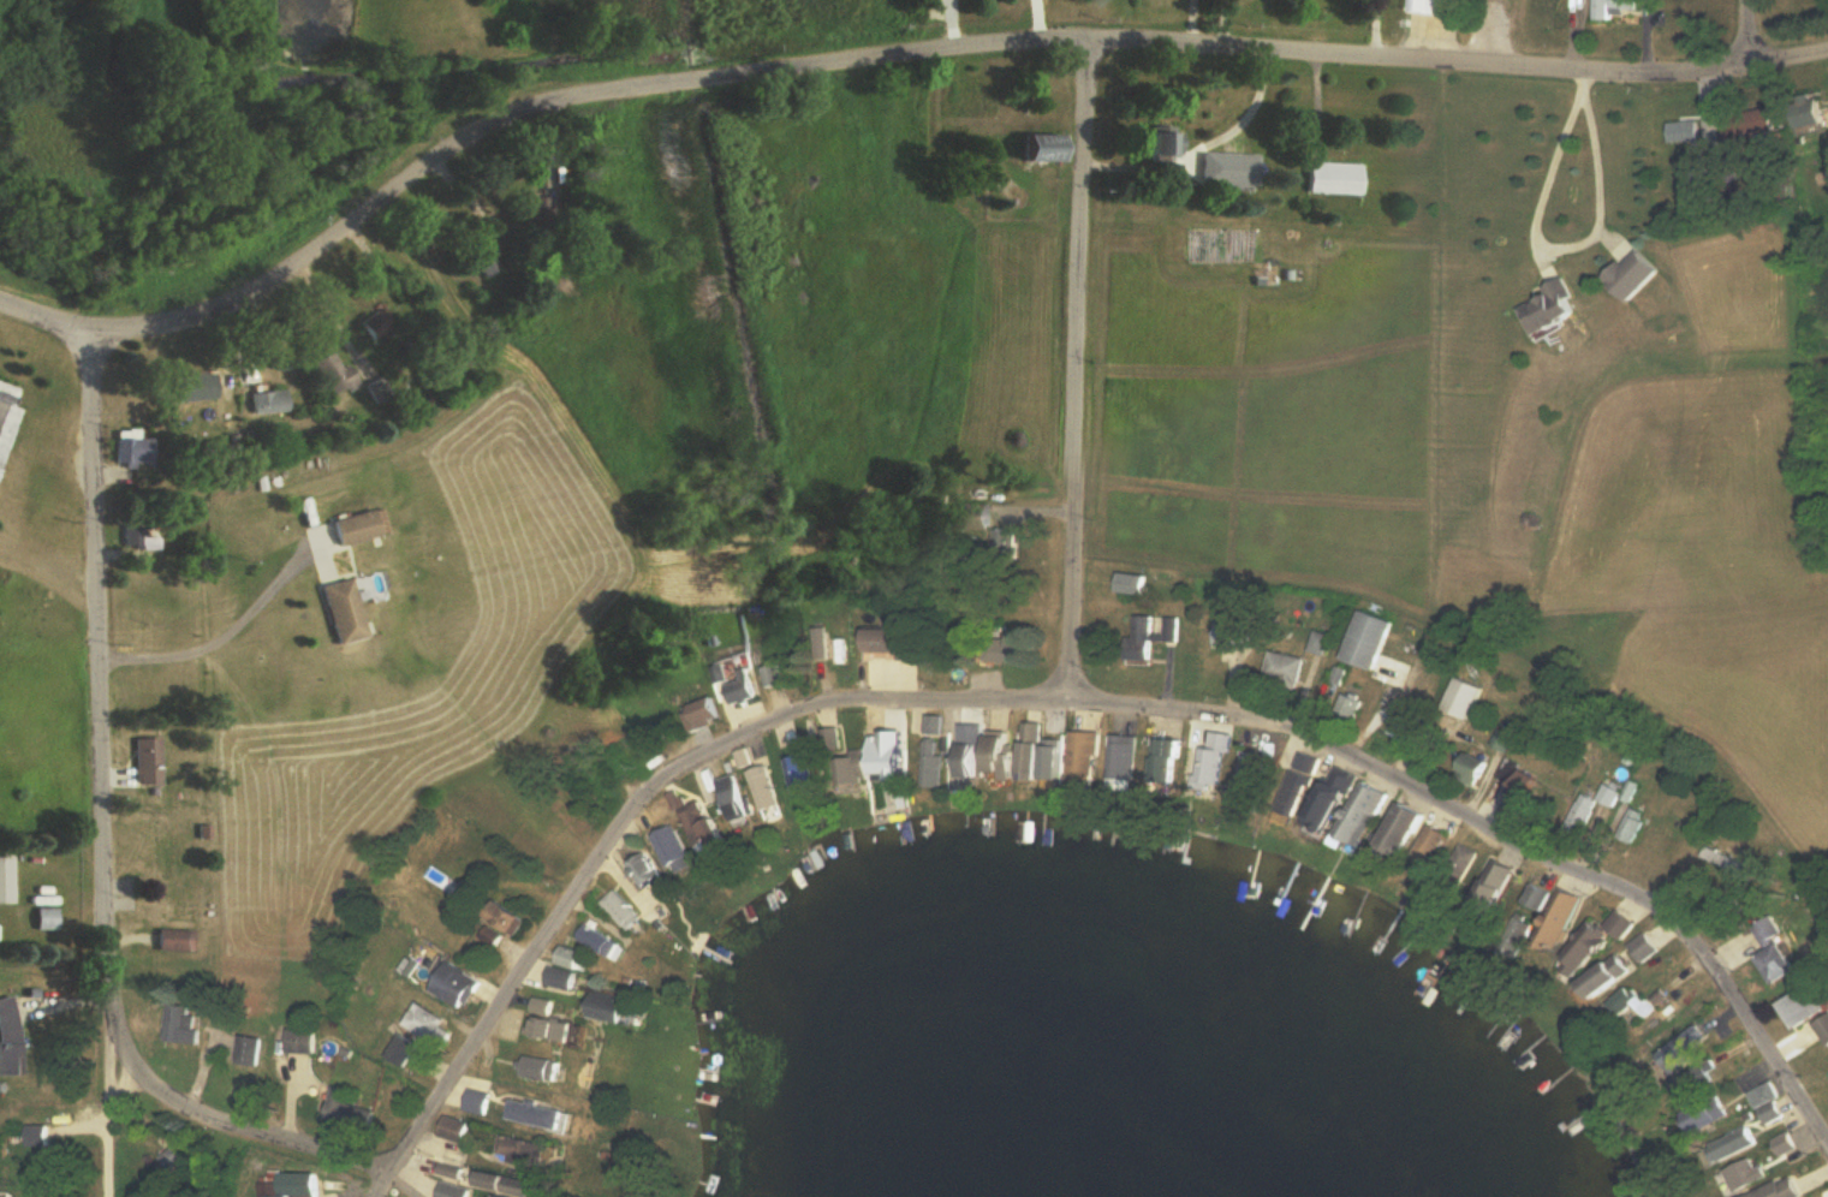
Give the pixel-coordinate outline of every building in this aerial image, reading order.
[(1414,15),(1459,15),(1459,0),(1414,0),(1414,15)] [(1595,20),(1620,20),(1620,11),(1642,12),(1642,0),(1596,0),(1595,20)] [(1811,109),(1811,131),(1827,131),(1827,109),(1811,109)] [(1729,117),(1732,145),(1771,141),(1768,112),(1729,117)] [(1671,145),(1705,141),(1703,121),(1668,125),(1671,145)] [(1185,132),(1156,132),(1156,158),(1185,158),(1185,132)] [(1200,177),(1266,177),(1267,159),(1200,158),(1200,177)] [(1311,193),(1366,194),(1366,164),(1312,163),(1311,193)] [(479,263),(492,278),(505,267),(492,252),(479,263)] [(1535,340),(1584,316),(1567,281),(1518,305),(1535,340)] [(401,328),(379,310),(366,325),(388,344),(401,328)] [(336,398),(365,384),(355,364),(347,367),(339,351),(318,361),(336,398)] [(222,374),(180,374),(180,399),(222,399),(222,374)] [(29,389),(0,380),(0,481),(29,389)] [(291,389),(254,394),(257,415),(294,410),(291,389)] [(120,466),(160,466),(160,437),(132,437),(132,432),(120,432),(120,466)] [(395,534),(389,508),(339,521),(346,547),(395,534)] [(163,537),(147,537),(147,526),(128,526),(128,550),(163,550),(163,537)] [(327,587),(343,645),(374,636),(358,578),(327,587)] [(1339,659),(1374,669),(1388,620),(1353,610),(1339,659)] [(1172,617),(1129,617),(1129,660),(1149,660),(1149,642),(1172,642),(1172,617)] [(849,620),(834,620),(834,666),(849,666),(849,620)] [(982,635),(982,660),(1031,660),(1031,635),(982,635)] [(1299,680),(1299,654),(1264,654),(1264,680),(1299,680)] [(763,698),(753,669),(742,673),(745,680),(733,684),(727,665),(715,669),(729,710),(763,698)] [(765,669),(768,689),(786,685),(783,666),(765,669)] [(874,786),(900,785),(899,749),(880,749),(879,717),(866,718),(867,748),(873,748),(874,786)] [(1045,723),(1024,723),(1023,778),(1068,779),(1069,740),(1045,740),(1045,723)] [(825,752),(842,751),(840,728),(823,730),(825,752)] [(1073,776),(1100,776),(1100,732),(1073,732),(1073,776)] [(1209,749),(1202,748),(1199,783),(1226,785),(1231,735),(1210,733),(1209,749)] [(1019,734),(988,734),(988,774),(1019,774),(1019,734)] [(1135,779),(1136,735),(1112,735),(1111,779),(1135,779)] [(138,784),(164,784),(164,738),(138,738),(138,784)] [(945,755),(938,755),(938,739),(924,739),(924,788),(945,788),(945,755)] [(1185,740),(1159,739),(1158,783),(1184,783),(1185,740)] [(960,744),(960,778),(984,778),(984,744),(960,744)] [(1489,763),(1465,749),(1450,776),(1474,789),(1489,763)] [(1243,792),(1270,791),(1269,752),(1242,753),(1243,792)] [(839,753),(839,783),(870,783),(870,753),(839,753)] [(1313,784),(1318,757),(1295,753),(1290,780),(1313,784)] [(801,790),(821,784),(813,754),(793,760),(801,790)] [(1509,788),(1502,799),(1526,815),(1546,784),(1505,757),(1492,778),(1509,788)] [(765,814),(787,806),(772,765),(750,773),(765,814)] [(1313,824),(1365,845),(1387,789),(1335,768),(1313,824)] [(719,782),(738,824),(756,816),(737,774),(719,782)] [(1600,800),(1616,808),(1626,788),(1610,780),(1600,800)] [(1565,826),(1582,834),(1598,799),(1581,792),(1565,826)] [(696,850),(729,837),(722,818),(710,822),(702,801),(686,807),(681,794),(676,796),(696,850)] [(1425,815),(1400,801),(1376,844),(1401,858),(1425,815)] [(1650,814),(1633,806),(1620,836),(1637,843),(1650,814)] [(655,838),(676,878),(699,865),(677,826),(655,838)] [(1425,864),(1439,833),(1424,826),(1410,857),(1425,864)] [(1457,885),(1470,852),(1451,844),(1438,878),(1457,885)] [(1702,858),(1743,875),(1747,865),(1707,847),(1702,858)] [(669,874),(648,852),(630,868),(651,891),(669,874)] [(16,904),(16,855),(0,855),(0,904),(16,904)] [(1496,913),(1513,868),(1490,859),(1472,904),(1496,913)] [(1542,912),(1552,892),(1530,881),(1521,902),(1542,912)] [(1582,896),(1560,887),(1539,941),(1561,950),(1582,896)] [(640,919),(612,889),(598,901),(626,931),(640,919)] [(532,920),(504,901),(493,917),(521,936),(532,920)] [(60,930),(60,909),(41,909),(41,930),(60,930)] [(1578,977),(1617,939),(1620,942),(1635,927),(1620,911),(1601,929),(1595,923),(1559,958),(1578,977)] [(1776,984),(1798,973),(1773,921),(1750,932),(1776,984)] [(616,961),(625,945),(585,923),(577,939),(616,961)] [(162,951),(198,951),(198,930),(162,930),(162,951)] [(1640,966),(1659,953),(1645,933),(1627,946),(1640,966)] [(587,972),(592,955),(566,946),(560,963),(587,972)] [(433,990),(467,1012),(486,983),(445,956),(433,973),(441,978),(433,990)] [(1587,981),(1600,998),(1631,973),(1617,956),(1587,981)] [(584,975),(557,968),(553,984),(580,991),(584,975)] [(1618,1018),(1643,998),(1631,983),(1606,1004),(1618,1018)] [(1827,1007),(1827,1001),(1808,984),(1785,1010),(1808,1030),(1827,1007)] [(639,1026),(644,1000),(593,991),(588,1016),(639,1026)] [(24,1076),(22,999),(0,1000),(0,1077),(24,1076)] [(540,1010),(558,1012),(559,1002),(541,1000),(540,1010)] [(202,1006),(168,1005),(167,1043),(201,1044),(202,1006)] [(577,1045),(581,1027),(537,1015),(532,1034),(577,1045)] [(457,1037),(436,1016),(422,1030),(443,1051),(457,1037)] [(1816,1026),(1827,1043),(1827,1018),(1816,1026)] [(1700,1025),(1661,1057),(1677,1076),(1716,1045),(1700,1025)] [(314,1055),(314,1031),(287,1031),(287,1055),(314,1055)] [(258,1067),(261,1039),(238,1036),(235,1064),(258,1067)] [(560,1085),(566,1065),(529,1055),(524,1075),(560,1085)] [(1711,1065),(1692,1080),(1703,1094),(1722,1079),(1711,1065)] [(1792,1116),(1777,1083),(1754,1094),(1769,1126),(1792,1116)] [(357,1093),(338,1086),(327,1119),(371,1134),(378,1114),(352,1105),(357,1093)] [(469,1111),(491,1117),(496,1096),(474,1091),(469,1111)] [(572,1111),(517,1099),(512,1120),(567,1132),(572,1111)] [(1689,1112),(1694,1133),(1736,1121),(1731,1101),(1689,1112)] [(474,1124),(447,1116),(441,1136),(468,1145),(474,1124)] [(26,1146),(42,1146),(42,1127),(26,1127),(26,1146)] [(1739,1160),(1769,1144),(1760,1127),(1730,1142),(1739,1160)] [(1786,1158),(1804,1147),(1794,1132),(1776,1144),(1786,1158)] [(549,1169),(553,1146),(504,1137),(500,1160),(549,1169)] [(188,1156),(174,1143),(158,1159),(173,1172),(188,1156)] [(1776,1162),(1770,1151),(1733,1173),(1745,1193),(1772,1177),(1767,1167),(1776,1162)] [(442,1173),(464,1180),(467,1171),(444,1164),(442,1173)] [(554,1183),(488,1173),(486,1188),(541,1196),(551,1196),(554,1183)] [(321,1174),(286,1175),(286,1181),(266,1182),(266,1196),(321,1196),(321,1174)] [(1801,1176),(1752,1196),(1810,1196),(1801,1176)] [(347,1190),(347,1182),(328,1182),(328,1190),(347,1190)] [(445,1182),(441,1196),(473,1196),(474,1190),(445,1182)]
